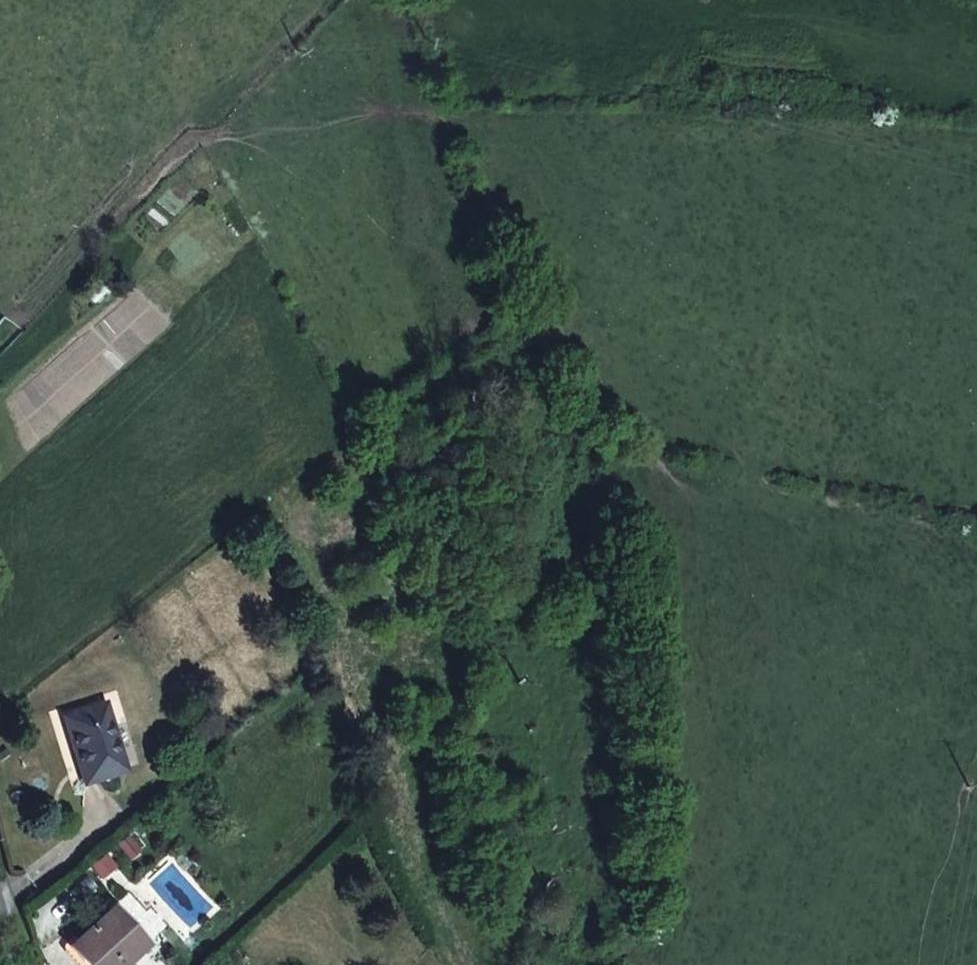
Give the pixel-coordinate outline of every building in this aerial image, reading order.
[(125,771),(103,703),(62,717),(85,785),(125,771)] [(69,949),(83,964),(86,964),(89,962),(92,964),(124,964),(146,945),(112,909),(69,949)] [(238,962),(247,954),(240,946),(231,954),(238,962)]
